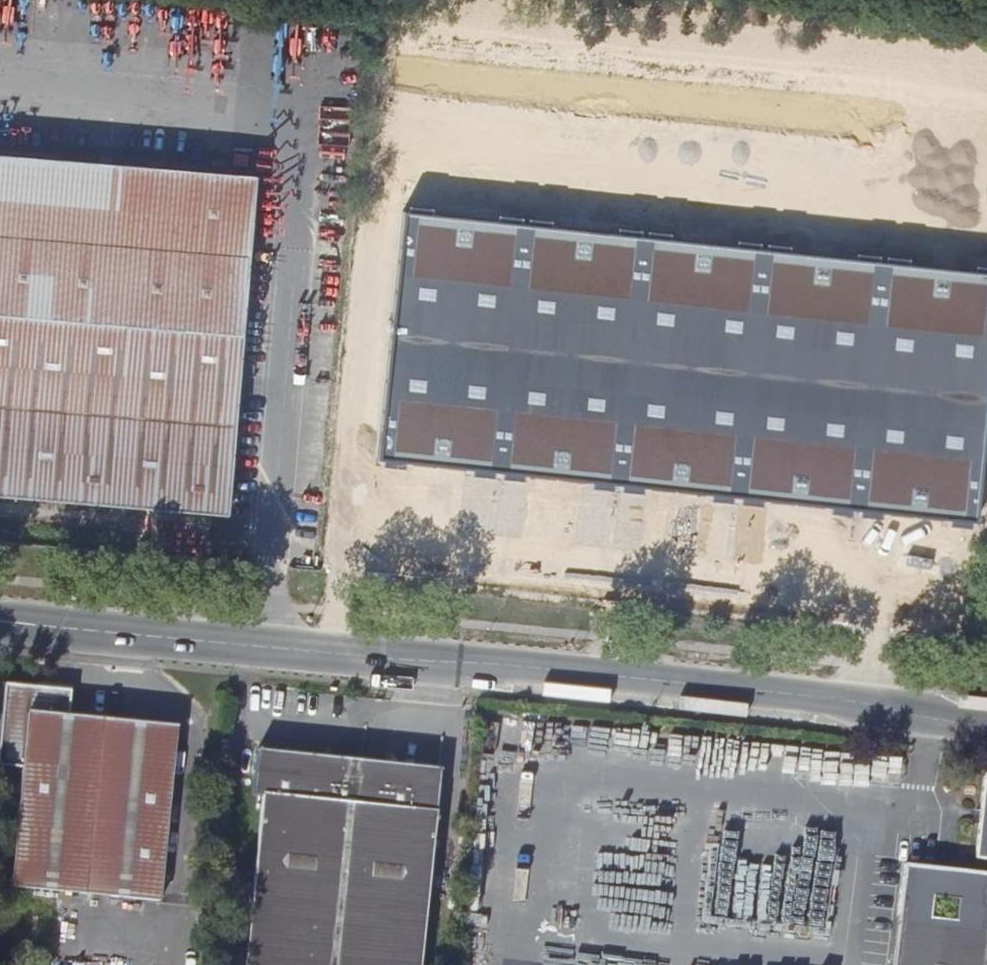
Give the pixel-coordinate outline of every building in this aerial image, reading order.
[(148,506),(211,512),(229,514),(245,332),(258,175),(238,173),(0,153),(0,493),(148,506)] [(403,212),(377,458),(979,522),(986,443),(986,274),(403,212)] [(72,691),(50,688),(7,684),(0,753),(0,763),(25,765),(14,887),(163,901),(179,727),(69,716),(72,691)] [(441,783),(443,769),(356,761),(260,752),(256,796),(265,797),(248,964),(423,964),(441,783)] [(907,866),(895,964),(986,964),(986,875),(907,866)]
